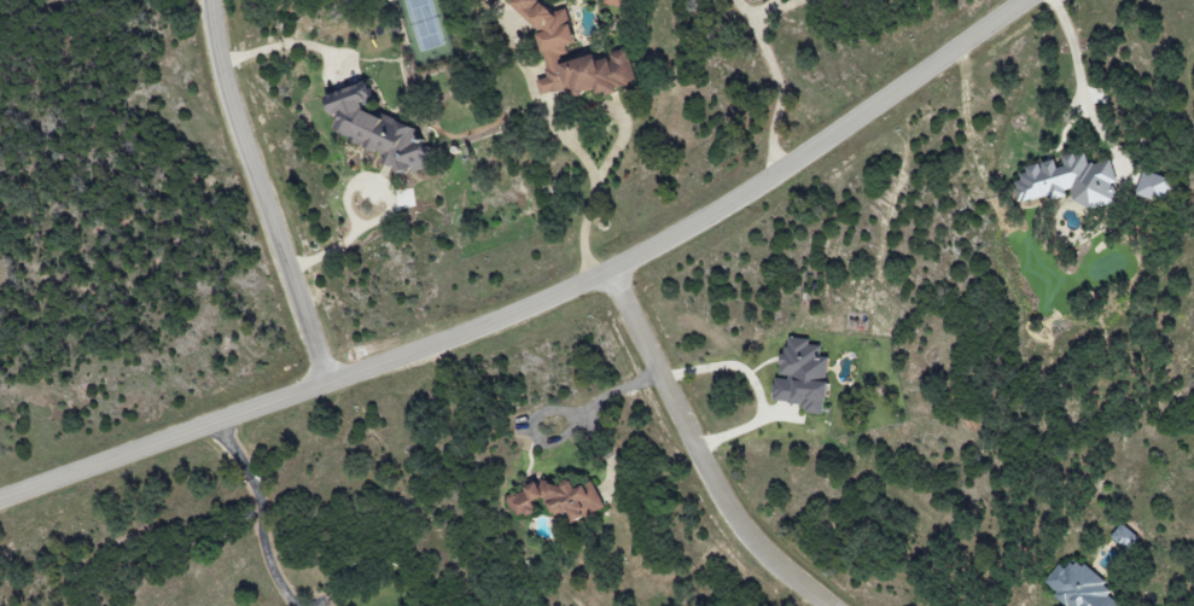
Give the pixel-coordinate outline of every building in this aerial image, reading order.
[(628,48),(609,52),(601,62),(591,54),(558,62),(567,51),(566,45),(575,43),(567,9),(553,12),(539,0),(511,0),(509,3),(540,30),(538,33),(548,77),(537,80),(541,95),(569,88),(579,96),(583,92),(596,88),(604,95),(616,93),(621,87),(636,83),(628,48)] [(414,126),(382,116),(360,109),(363,101),(370,99),(363,81),(323,96),(329,113),(337,115),(332,129),(348,134),(351,143),(384,154),(381,163),(393,167),(396,173),(408,168),(417,171),(431,165),(421,140),(419,139),(414,126)] [(1017,202),(1069,196),(1070,209),(1114,204),(1112,182),(1114,182),(1112,160),(1087,163),(1085,152),(1058,156),(1059,161),(1021,165),(1023,180),(1015,181),(1017,202)] [(1135,194),(1162,203),(1171,179),(1144,170),(1135,194)] [(773,401),(804,403),(804,412),(825,414),(829,357),(819,356),(820,345),(809,344),(809,338),(784,336),(781,377),(775,376),(773,401)] [(604,505),(592,481),(575,489),(569,479),(552,488),(547,478),(506,499),(516,519),(535,510),(532,504),(544,497),(559,528),(604,505)] [(1110,538),(1127,551),(1138,537),(1121,524),(1110,538)] [(1107,595),(1113,589),(1075,558),(1065,570),(1058,564),(1041,585),(1066,605),(1121,605),(1107,595)]
